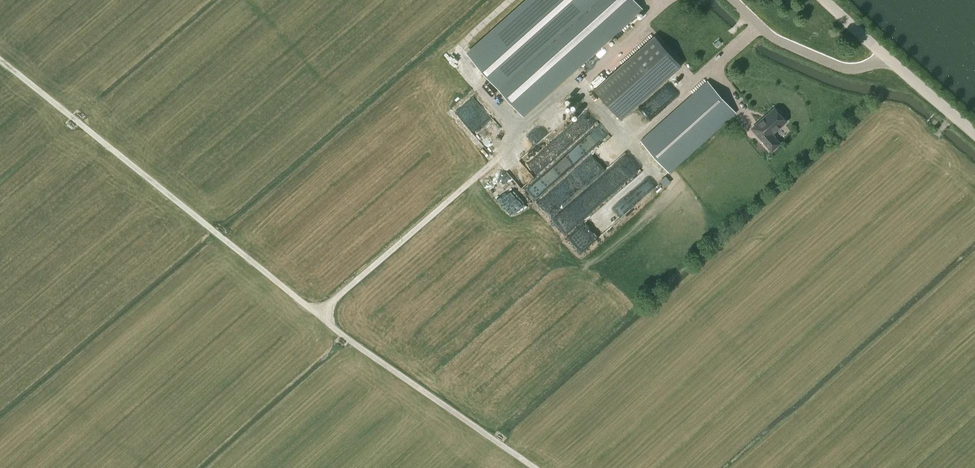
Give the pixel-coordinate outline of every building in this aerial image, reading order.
[(468,53),(523,115),(642,8),(635,0),(528,0),(468,53)] [(622,118),(681,65),(655,35),(595,89),(622,118)] [(669,172),(736,112),(707,80),(641,140),(669,172)] [(757,134),(772,150),(780,143),(772,134),(787,121),(781,115),(782,112),(779,109),(776,109),(775,107),(767,114),(768,114),(764,118),(763,117),(757,123),(762,130),(757,134)]
